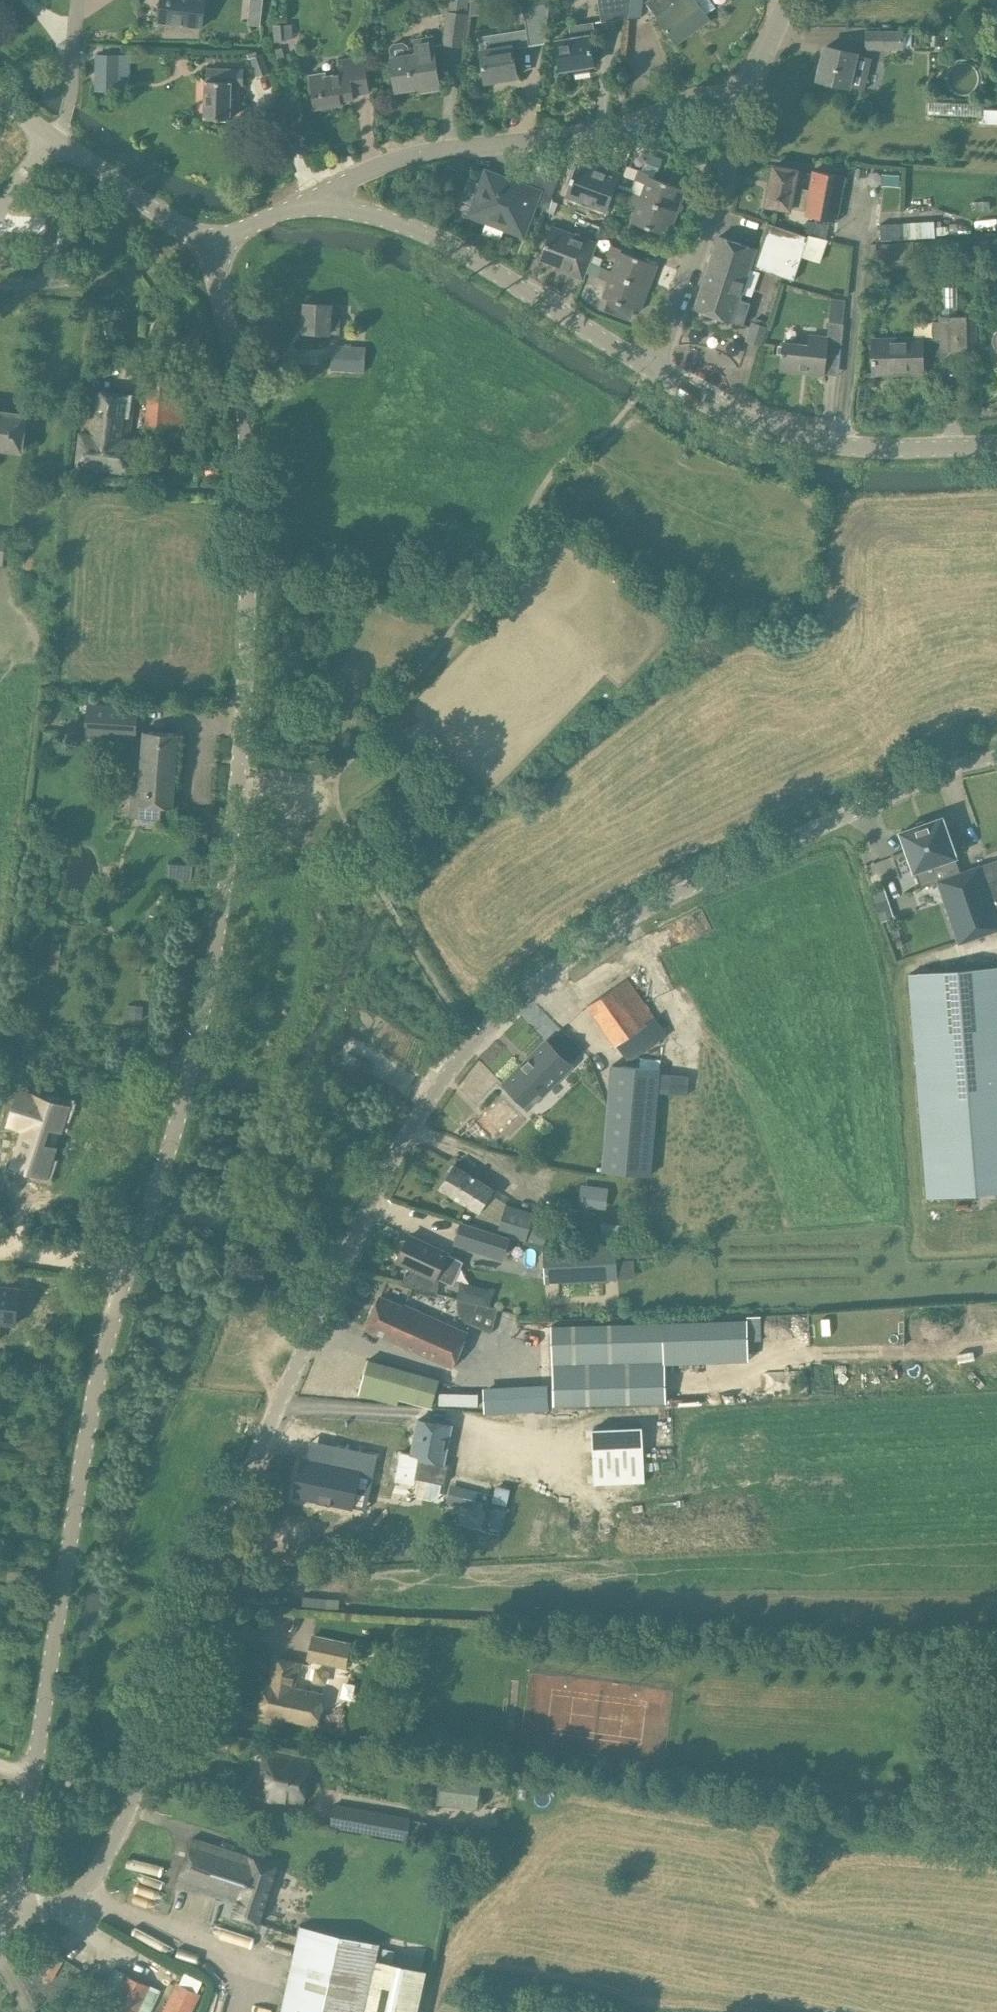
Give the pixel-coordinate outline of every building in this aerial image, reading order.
[(159,21),(201,27),(205,0),(162,0),(159,21)] [(261,22),(264,0),(251,0),(249,20),(261,22)] [(446,3),(425,7),(427,18),(447,14),(443,45),(463,48),(468,13),(469,0),(448,0),(447,6),(446,3)] [(479,38),(481,52),(483,62),(486,81),(517,76),(513,48),(545,42),(547,22),(550,1),(550,0),(531,0),(532,4),(523,6),(527,30),(494,36),(479,38)] [(631,16),(634,0),(599,0),(603,21),(631,16)] [(631,16),(642,17),(644,0),(634,0),(631,16)] [(646,2),(677,44),(710,20),(706,14),(715,7),(710,0),(648,0),(646,2)] [(596,41),(593,22),(570,26),(572,38),(556,41),(561,69),(574,67),(575,73),(590,70),(589,65),(594,64),(591,42),(596,41)] [(293,24),(274,25),(275,41),(283,40),(283,38),(294,37),(293,24)] [(912,31),(867,31),(867,48),(902,48),(902,44),(912,44),(912,31)] [(441,88),(432,35),(413,38),(415,52),(410,53),(408,46),(403,43),(395,44),(390,49),(392,56),(391,56),(397,91),(422,87),(423,91),(441,88)] [(931,36),(931,45),(945,46),(945,36),(931,36)] [(820,65),(817,76),(819,76),(818,80),(838,84),(848,86),(864,90),(871,59),(855,55),(856,53),(846,51),(826,46),(822,65),(820,65)] [(249,60),(251,59),(258,76),(270,71),(262,54),(260,48),(246,54),(249,60)] [(121,55),(97,55),(96,91),(120,91),(121,55)] [(370,92),(364,55),(339,59),(341,72),(323,75),(324,80),(311,82),(315,108),(342,104),(342,100),(355,98),(354,94),(370,92)] [(206,98),(205,118),(231,118),(233,84),(243,84),(243,69),(205,69),(206,98)] [(956,114),(966,114),(965,102),(940,104),(940,110),(956,109),(956,114)] [(984,110),(984,123),(996,124),(996,110),(984,110)] [(650,154),(645,166),(658,171),(663,159),(650,154)] [(606,210),(620,174),(605,169),(604,173),(594,169),(579,163),(576,172),(574,177),(573,176),(571,181),(572,182),(569,190),(567,195),(606,210)] [(797,170),(774,166),(767,205),(791,210),(791,207),(807,210),(806,215),(837,221),(846,175),(815,170),(811,190),(794,187),(797,170)] [(856,168),(856,177),(864,177),(865,169),(856,168)] [(558,180),(529,170),(523,185),(487,171),(473,207),(479,209),(475,217),(524,235),(536,205),(547,209),(558,180)] [(629,194),(678,213),(686,190),(650,176),(651,174),(640,170),(636,179),(646,183),(642,195),(632,191),(630,191),(629,194)] [(886,208),(887,191),(875,190),(874,207),(886,208)] [(629,194),(626,202),(627,203),(637,207),(632,222),(650,229),(669,236),(678,213),(629,194)] [(918,238),(916,222),(881,226),(883,241),(918,238)] [(809,237),(768,223),(759,250),(720,236),(695,308),(744,325),(751,304),(741,300),(752,267),(795,281),(803,257),(820,263),(828,240),(810,234),(809,237)] [(70,225),(69,244),(82,245),(83,226),(70,225)] [(583,279),(585,272),(588,265),(589,263),(597,243),(553,227),(541,259),(558,265),(557,269),(583,279)] [(959,251),(957,236),(887,245),(890,268),(916,265),(915,256),(959,251)] [(31,241),(30,252),(41,253),(42,242),(36,241),(31,241)] [(589,263),(588,265),(649,288),(658,265),(622,251),(622,249),(611,245),(606,256),(617,260),(613,271),(589,262),(589,263)] [(649,288),(588,265),(585,272),(591,274),(609,281),(603,297),(641,311),(649,288)] [(923,336),(874,337),(874,354),(874,374),(893,373),(893,370),(921,369),(921,373),(922,373),(922,352),(976,351),(976,331),(975,317),(959,317),(957,317),(957,287),(942,287),(942,317),(942,324),(934,324),(935,339),(923,339),(923,336)] [(843,301),(832,300),(827,338),(810,336),(809,346),(784,343),(783,350),(781,370),(825,375),(827,354),(833,354),(841,355),(844,325),(842,325),(845,301),(843,301)] [(331,305),(305,304),(304,332),(330,334),(330,333),(339,333),(340,320),(331,319),(331,305)] [(752,321),(746,340),(762,346),(768,326),(752,321)] [(366,348),(333,346),(332,370),(364,372),(366,348)] [(187,375),(151,372),(146,430),(182,433),(187,375)] [(130,391),(90,391),(86,433),(81,433),(77,468),(130,474),(134,439),(130,439),(130,391)] [(22,451),(26,415),(0,411),(0,448),(22,451)] [(89,704),(87,735),(135,739),(137,708),(89,704)] [(145,731),(139,806),(153,807),(173,808),(179,734),(145,731)] [(996,872),(996,860),(961,872),(956,857),(957,856),(943,817),(922,824),(901,832),(908,851),(915,871),(916,871),(921,886),(938,880),(938,881),(960,943),(996,929),(996,908),(986,876),(996,872)] [(909,973),(926,1194),(996,1188),(996,966),(909,973)] [(667,1036),(628,978),(589,1005),(616,1045),(618,1044),(629,1062),(667,1036)] [(144,1006),(130,1005),(128,1019),(142,1020),(144,1006)] [(663,1053),(662,1069),(612,1064),(602,1170),(651,1175),(658,1091),(686,1094),(692,1041),(665,1038),(663,1053)] [(547,1043),(506,1084),(524,1102),(537,1089),(541,1094),(570,1065),(547,1043)] [(347,1051),(343,1058),(354,1064),(358,1058),(347,1051)] [(500,1095),(475,1121),(495,1140),(520,1115),(500,1095)] [(37,1097),(15,1165),(48,1175),(70,1107),(37,1097)] [(455,1165),(440,1188),(457,1198),(480,1213),(494,1190),(471,1175),(455,1165)] [(594,1186),(591,1207),(604,1209),(607,1188),(594,1186)] [(502,1221),(498,1232),(527,1241),(530,1228),(535,1214),(506,1205),(502,1221)] [(464,1222),(457,1241),(503,1256),(510,1237),(492,1231),(464,1222)] [(409,1275),(405,1274),(402,1285),(437,1292),(440,1280),(451,1285),(462,1261),(409,1236),(407,1240),(402,1240),(397,1252),(400,1256),(398,1260),(414,1267),(409,1275)] [(618,1280),(616,1245),(543,1249),(545,1285),(618,1280)] [(492,1325),(495,1309),(490,1308),(493,1287),(459,1282),(456,1302),(475,1305),(472,1322),(492,1325)] [(1,1323),(15,1324),(19,1289),(1,1286),(0,1286),(0,1327),(1,1323)] [(404,1345),(419,1311),(405,1304),(404,1307),(381,1297),(367,1328),(404,1345)] [(419,1311),(404,1345),(453,1366),(467,1332),(419,1311)] [(554,1406),(666,1401),(665,1362),(746,1359),(745,1320),(551,1326),(554,1406)] [(365,1356),(356,1389),(430,1410),(439,1377),(365,1356)] [(547,1409),(546,1382),(482,1385),(483,1412),(547,1409)] [(440,1404),(479,1405),(479,1393),(440,1393),(440,1404)] [(412,1453),(421,1455),(417,1480),(445,1486),(449,1466),(444,1465),(452,1426),(438,1423),(419,1419),(412,1453)] [(642,1427),(593,1429),(595,1483),(644,1481),(642,1427)] [(301,1479),(298,1496),(351,1507),(358,1472),(374,1476),(378,1453),(336,1445),(332,1466),(303,1461),(299,1478),(301,1479)] [(350,1644),(314,1636),(309,1659),(345,1667),(350,1644)] [(299,1663),(275,1658),(270,1683),(267,1682),(261,1713),(315,1725),(322,1692),(294,1687),(299,1663)] [(311,1762),(266,1753),(257,1793),(302,1806),(311,1762)] [(477,1775),(441,1770),(437,1803),(472,1808),(477,1775)] [(433,1824),(336,1805),(332,1825),(407,1840),(409,1830),(431,1835),(433,1824)] [(261,1831),(271,1834),(274,1823),(264,1820),(261,1831)] [(278,1865),(193,1837),(177,1885),(239,1902),(234,1915),(253,1921),(259,1923),(278,1865)] [(300,1927),(282,2011),(417,2011),(427,1969),(377,1958),(380,1944),(300,1927)] [(45,1965),(57,1972),(63,1960),(51,1954),(45,1965)] [(114,1971),(95,2011),(150,2011),(159,1992),(114,1971)] [(200,1994),(176,1983),(163,2011),(192,2011),(200,1994)] [(80,1989),(73,2004),(83,2009),(90,1994),(80,1989)]
